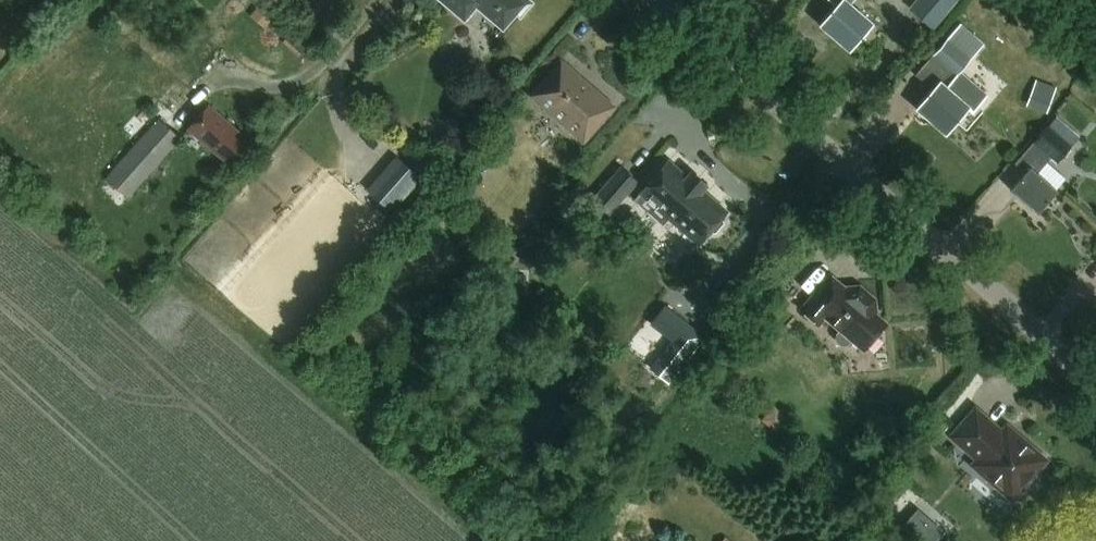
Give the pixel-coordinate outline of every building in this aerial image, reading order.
[(279,11),(265,0),(262,0),(249,15),(265,28),(279,11)] [(464,20),(476,6),(502,28),(516,13),(520,16),(532,3),(529,0),(442,0),(464,20)] [(874,23),(851,3),(853,0),(829,0),(835,5),(818,24),(849,51),(874,23)] [(909,6),(933,27),(956,0),(914,0),(909,6)] [(931,87),(915,107),(945,132),(968,104),(946,86),(970,58),(947,38),(934,54),(916,75),(931,87)] [(584,139),(613,106),(561,61),(532,94),(584,139)] [(1047,113),(1052,96),(1033,89),(1027,106),(1047,113)] [(231,166),(252,140),(213,108),(192,133),(231,166)] [(158,119),(105,178),(126,197),(179,139),(158,119)] [(1053,166),(1067,148),(1043,128),(1015,162),(1024,170),(1008,189),(1036,212),(1055,189),(1035,172),(1045,159),(1053,166)] [(396,156),(367,189),(393,212),(422,179),(396,156)] [(669,161),(634,199),(661,223),(671,213),(699,239),(710,227),(712,229),(727,211),(703,190),(707,185),(691,171),(687,176),(669,161)] [(639,182),(621,166),(592,200),(610,216),(639,182)] [(845,285),(829,272),(800,308),(819,324),(824,317),(839,329),(837,330),(837,331),(836,332),(835,334),(835,335),(835,337),(836,338),(836,339),(837,340),(838,341),(839,342),(841,343),(842,343),(844,343),(845,343),(847,342),(848,341),(849,340),(849,339),(850,338),(863,349),(886,321),(876,313),(875,297),(859,283),(845,285)] [(672,340),(651,368),(668,381),(703,336),(665,306),(652,324),(672,340)] [(774,402),(763,418),(779,429),(790,413),(774,402)] [(975,410),(952,436),(970,451),(970,450),(979,458),(973,465),(1012,498),(1023,486),(1026,484),(1029,482),(1032,479),(1033,476),(1034,472),(1045,460),(1038,453),(1036,450),(1034,447),(1031,446),(1027,445),(1007,427),(1000,435),(991,427),(993,425),(975,410)] [(923,540),(933,540),(946,528),(920,503),(903,521),(923,540)]
